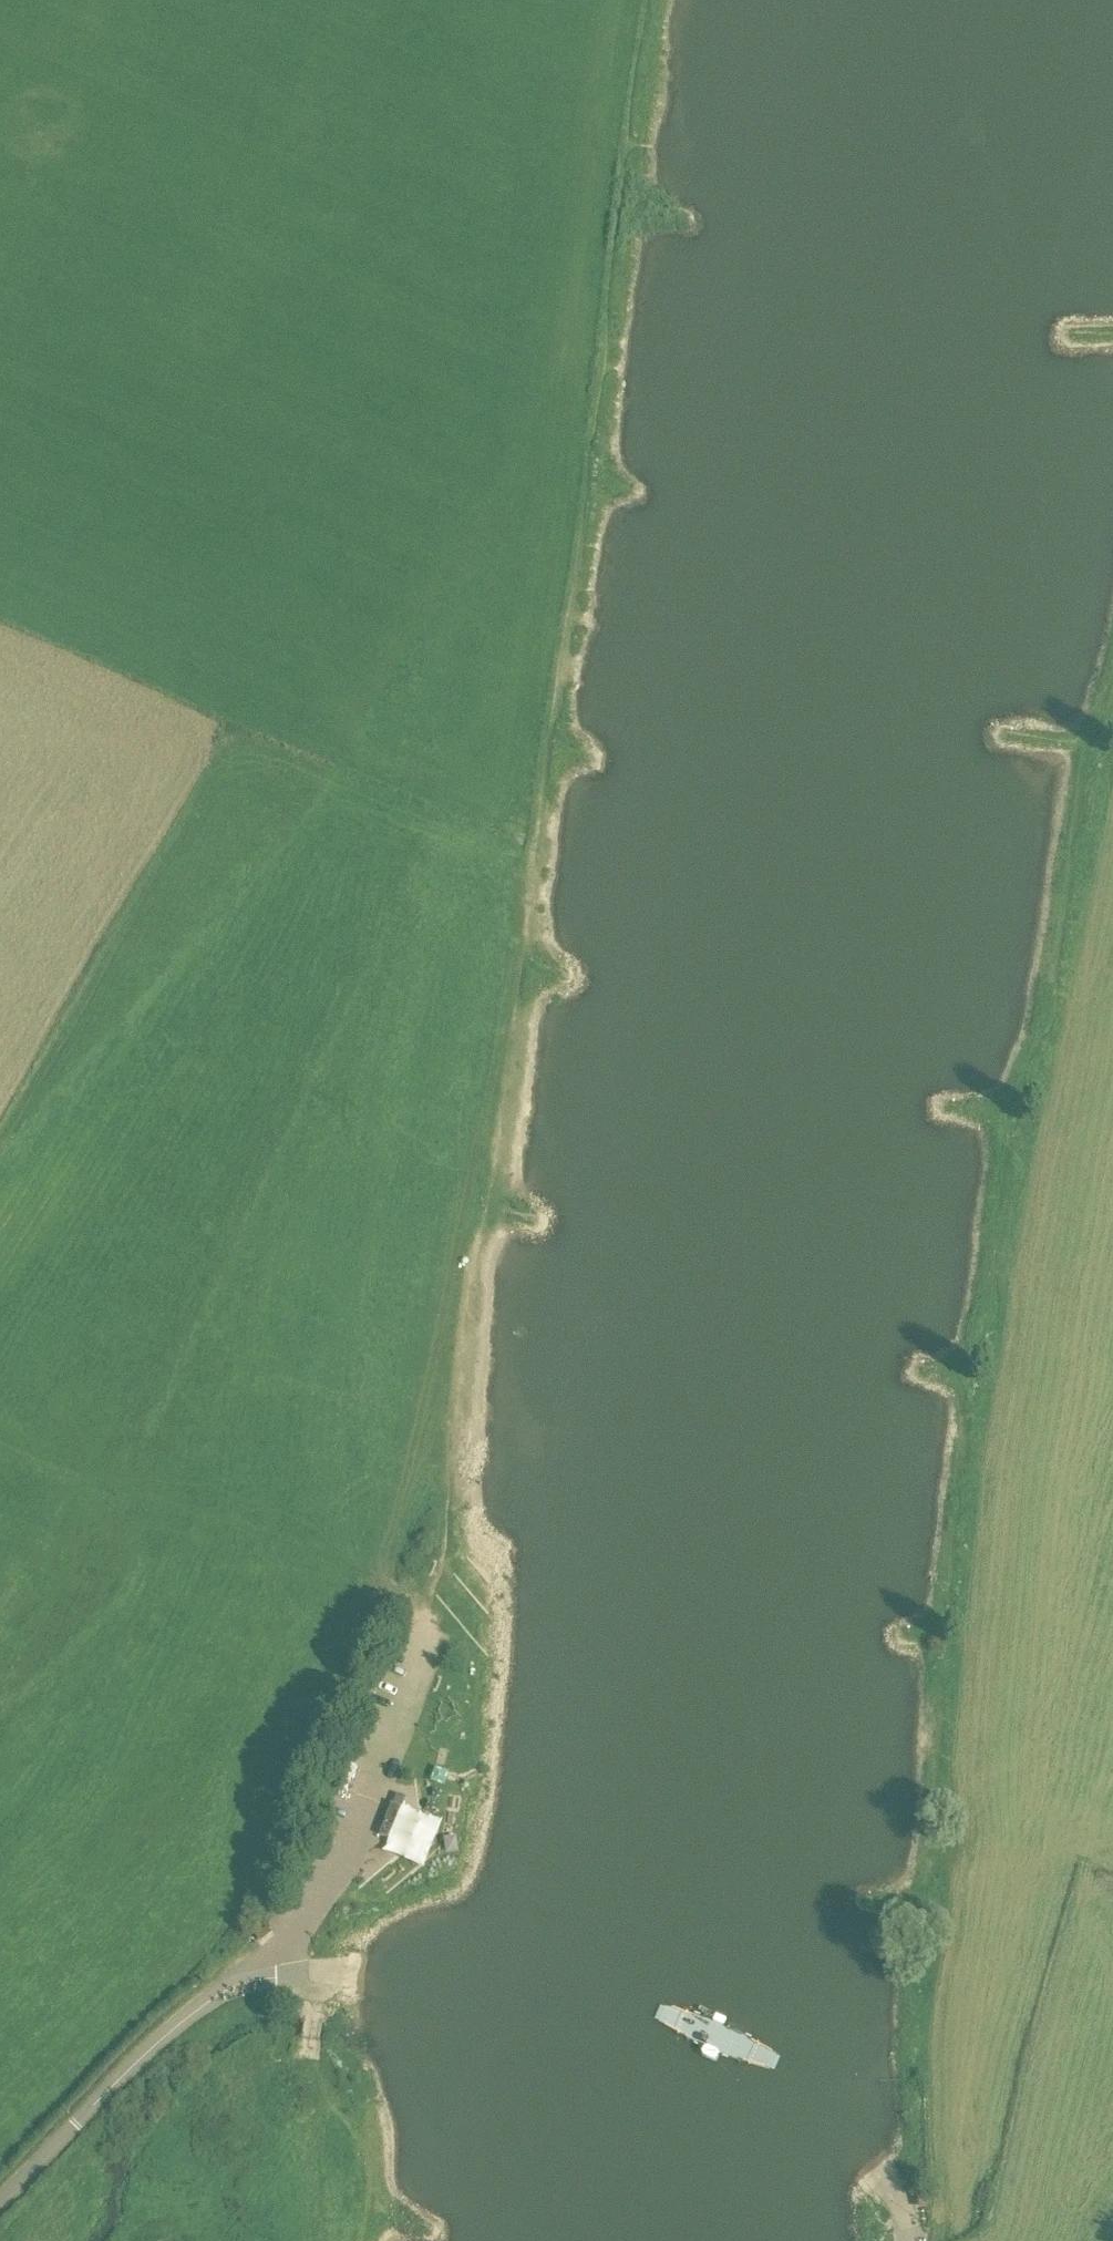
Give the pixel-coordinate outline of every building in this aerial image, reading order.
[(390,1800),(380,1830),(396,1835),(406,1805),(390,1800)]
